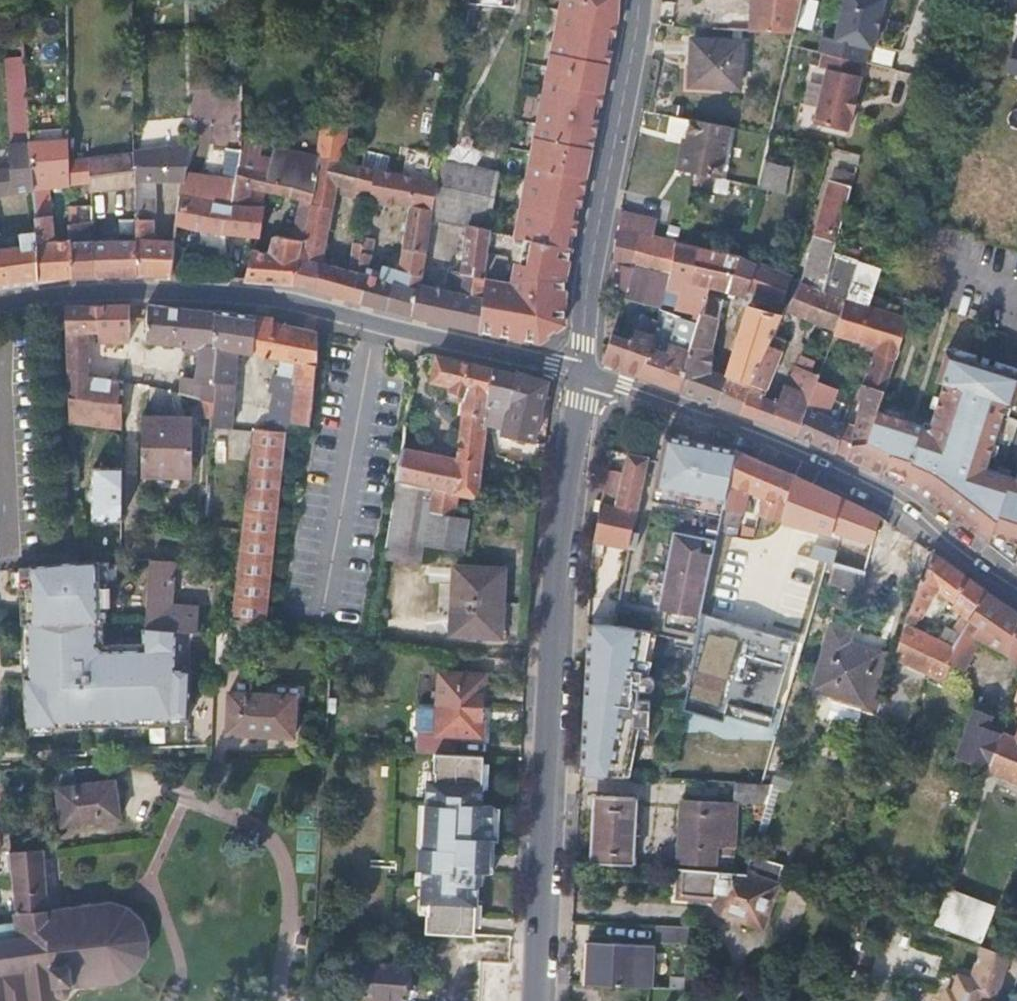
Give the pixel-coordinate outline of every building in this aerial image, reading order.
[(539,343),(562,324),(565,269),(567,259),(571,245),(566,244),(568,235),(573,236),(577,220),(572,219),(575,207),(580,208),(587,177),(582,176),(587,149),(593,150),(598,119),(592,118),(594,105),(600,106),(603,89),(598,88),(601,64),(607,65),(610,50),(604,49),(606,37),(612,38),(617,7),(618,0),(563,0),(551,69),(556,70),(552,95),(547,95),(536,154),(541,155),(537,182),(532,181),(522,241),(527,242),(524,256),(519,255),(492,251),(477,332),(539,343)] [(754,31),(795,34),(802,0),(755,0),(754,31)] [(819,55),(823,56),(863,66),(866,67),(869,52),(874,53),(887,0),(845,0),(835,42),(823,39),(819,55)] [(747,44),(697,40),(693,84),(744,89),(747,44)] [(863,66),(823,56),(820,71),(827,72),(813,124),(847,133),(852,116),(853,116),(858,98),(856,97),(861,80),(859,79),(863,66)] [(24,57),(7,58),(13,144),(9,145),(12,166),(0,168),(0,194),(34,190),(30,144),(29,130),(24,57)] [(598,88),(603,89),(607,65),(601,64),(598,88)] [(551,69),(547,95),(552,95),(556,70),(551,69)] [(592,118),(598,119),(600,106),(594,105),(592,118)] [(730,126),(692,118),(681,169),(697,172),(720,177),(730,126)] [(293,286),(354,303),(365,243),(365,239),(361,238),(359,244),(356,244),(351,271),(321,263),(329,230),(335,194),(372,201),(373,198),(373,195),(357,192),(362,167),(343,163),(341,124),(317,120),(311,156),(305,198),(302,219),(293,286)] [(68,131),(29,130),(30,144),(34,190),(45,189),(66,186),(90,183),(89,159),(69,160),(68,131)] [(234,203),(234,186),(235,169),(235,147),(219,145),(214,181),(184,175),(189,154),(134,157),(135,183),(155,183),(182,183),(180,197),(234,207),(234,203)] [(265,192),(305,198),(311,156),(266,149),(265,160),(256,159),(257,148),(235,145),(235,147),(235,169),(234,186),(265,192)] [(582,176),(587,177),(589,170),(593,150),(587,149),(582,176)] [(536,154),(532,181),(537,182),(541,155),(536,154)] [(134,157),(89,159),(90,183),(90,192),(135,190),(135,183),(134,157)] [(792,167),(766,160),(761,186),(785,192),(792,167)] [(413,317),(477,332),(492,251),(493,245),(489,243),(498,184),(500,176),(441,162),(439,171),(431,219),(453,224),(466,227),(460,266),(463,267),(462,276),(457,275),(455,280),(450,279),(447,290),(419,286),(413,317)] [(354,303),(413,317),(419,286),(431,219),(439,171),(414,166),(411,178),(362,167),(357,192),(373,195),(373,198),(410,206),(399,269),(386,267),(384,268),(383,270),(382,273),(368,270),(372,245),(365,243),(354,303)] [(728,196),(731,182),(696,173),(694,187),(728,196)] [(847,212),(854,188),(832,182),(804,282),(826,290),(836,255),(847,212)] [(136,216),(154,216),(155,183),(135,183),(135,190),(136,216)] [(264,206),(265,192),(234,186),(234,203),(264,206)] [(45,189),(34,190),(34,205),(46,205),(45,189)] [(261,238),(264,206),(234,203),(234,207),(180,197),(177,217),(176,226),(187,228),(223,235),(254,237),(261,238)] [(572,219),(577,220),(580,208),(575,207),(572,219)] [(620,210),(616,228),(633,231),(653,235),(656,218),(620,210)] [(36,282),(69,277),(68,241),(54,241),(52,217),(42,217),(42,212),(34,212),(34,217),(35,235),(36,282)] [(69,277),(93,276),(92,241),(92,224),(78,224),(77,215),(67,215),(68,241),(69,277)] [(137,276),(171,276),(174,243),(154,241),(154,216),(136,216),(136,242),(137,276)] [(154,241),(174,243),(176,226),(177,217),(154,216),(154,241)] [(246,282),(293,286),(302,219),(295,219),(292,237),(274,235),(271,237),(270,254),(256,252),(246,281),(246,282)] [(633,231),(616,228),(605,286),(626,290),(633,266),(625,264),(633,231)] [(653,235),(633,231),(625,264),(633,266),(669,276),(678,242),(657,236),(653,235)] [(35,235),(20,235),(20,247),(0,249),(0,287),(36,282),(35,235)] [(93,276),(137,276),(136,242),(121,242),(121,236),(112,236),(112,241),(92,241),(93,276)] [(681,243),(678,242),(669,276),(665,289),(678,293),(674,305),(698,315),(706,295),(710,285),(689,276),(697,247),(681,243)] [(784,300),(793,277),(741,258),(697,247),(689,276),(710,285),(725,290),(746,297),(749,292),(784,300)] [(826,290),(804,282),(787,311),(836,332),(860,262),(836,255),(826,290)] [(883,270),(860,262),(836,332),(835,336),(877,348),(875,354),(895,361),(909,320),(871,307),(883,270)] [(633,266),(626,290),(624,295),(655,303),(661,305),(662,301),(665,289),(669,276),(633,266)] [(678,293),(665,289),(662,301),(674,305),(678,293)] [(696,326),(680,391),(707,401),(715,372),(712,371),(714,351),(712,350),(722,301),(706,295),(698,315),(696,326)] [(215,348),(216,311),(148,303),(146,341),(151,342),(152,341),(189,345),(201,346),(199,355),(195,381),(200,383),(199,397),(213,399),(217,348),(215,348)] [(65,307),(69,396),(94,400),(95,379),(89,378),(88,333),(98,334),(98,306),(65,307)] [(131,343),(130,306),(98,306),(98,334),(98,343),(131,343)] [(784,316),(749,308),(726,376),(747,384),(773,336),(784,316)] [(255,352),(254,316),(216,311),(215,348),(217,348),(213,399),(211,422),(234,425),(234,385),(240,386),(241,377),(237,377),(239,350),(255,352)] [(315,370),(317,333),(274,324),(274,318),(254,316),(255,352),(267,354),(267,357),(270,357),(270,362),(276,363),(277,359),(282,360),(267,430),(255,428),(245,511),(232,619),(268,623),(276,536),(286,440),(288,428),(289,425),(292,423),(308,425),(315,370)] [(613,335),(605,363),(642,377),(655,327),(656,321),(643,318),(640,319),(637,330),(635,330),(631,341),(613,335)] [(655,327),(642,377),(680,391),(696,326),(683,320),(678,335),(655,327)] [(747,384),(726,376),(718,405),(771,425),(797,437),(818,383),(820,377),(797,367),(789,388),(785,387),(779,403),(758,395),(785,347),(780,345),(782,339),(773,336),(747,384)] [(201,346),(189,345),(188,354),(199,355),(201,346)] [(865,387),(884,393),(895,361),(875,354),(865,387)] [(987,472),(1008,407),(1015,410),(1016,404),(1016,377),(949,354),(940,384),(946,387),(933,425),(935,432),(925,433),(923,428),(878,413),(869,437),(894,449),(887,469),(908,477),(905,486),(920,492),(923,494),(992,547),(995,540),(1016,547),(1016,482),(987,472)] [(485,425),(492,370),(437,356),(435,356),(429,380),(431,383),(449,386),(448,392),(448,395),(449,397),(451,399),(452,400),(455,401),(457,401),(459,401),(461,400),(462,399),(455,460),(401,449),(394,482),(406,484),(456,494),(469,497),(476,498),(485,434),(486,425),(485,425)] [(502,428),(514,375),(492,370),(485,425),(486,425),(502,428)] [(715,372),(707,401),(718,405),(726,376),(715,372)] [(533,443),(548,383),(515,373),(514,375),(502,428),(500,436),(505,437),(533,443)] [(180,393),(199,397),(200,383),(195,381),(182,378),(180,393)] [(94,400),(118,404),(121,382),(95,379),(94,400)] [(818,383),(797,437),(820,447),(829,419),(826,417),(836,390),(818,383)] [(869,437),(878,413),(884,393),(865,387),(864,389),(858,387),(856,392),(862,394),(860,400),(863,401),(855,442),(847,459),(884,476),(887,469),(894,449),(869,437)] [(69,396),(70,419),(123,427),(123,405),(118,404),(94,400),(69,396)] [(197,417),(144,415),(141,478),(195,478),(197,417)] [(820,447),(834,453),(844,426),(843,426),(829,419),(820,447)] [(636,502),(635,513),(628,550),(615,622),(614,628),(593,625),(588,625),(585,674),(591,674),(588,738),(581,738),(579,776),(632,779),(634,742),(634,729),(651,730),(652,702),(641,702),(642,694),(650,694),(653,693),(656,690),(657,687),(657,685),(655,681),(652,679),(658,638),(669,641),(669,647),(695,653),(717,547),(720,536),(722,525),(725,510),(737,455),(665,440),(660,465),(657,482),(653,506),(636,502)] [(761,461),(737,452),(737,455),(725,510),(741,513),(744,514),(752,492),(761,461)] [(647,462),(626,458),(622,478),(606,476),(600,507),(621,511),(621,509),(635,513),(636,502),(640,481),(643,481),(643,479),(647,463),(647,462)] [(794,476),(761,461),(752,492),(774,502),(769,519),(783,522),(794,476)] [(660,465),(647,463),(643,479),(657,482),(660,465)] [(93,521),(121,521),(122,469),(93,468),(93,521)] [(908,477),(887,469),(884,476),(905,486),(908,477)] [(841,497),(794,476),(783,522),(830,535),(841,497)] [(452,516),(456,494),(406,484),(398,528),(424,533),(422,543),(460,550),(466,518),(452,516)] [(474,513),(476,498),(469,497),(467,511),(474,513)] [(841,545),(871,553),(880,518),(852,504),(841,544),(841,545)] [(600,507),(598,515),(593,542),(628,550),(635,513),(621,509),(621,511),(600,507)] [(741,513),(725,510),(722,525),(738,529),(741,513)] [(404,551),(421,552),(422,543),(424,533),(398,528),(386,526),(383,551),(404,555),(404,551)] [(995,540),(992,547),(1016,566),(1016,547),(995,540)] [(871,553),(841,545),(835,566),(865,574),(871,553)] [(988,592),(936,555),(921,587),(912,607),(907,625),(926,634),(928,628),(917,622),(919,618),(923,620),(938,590),(940,592),(938,598),(944,602),(947,597),(953,601),(951,605),(964,615),(972,621),(988,592)] [(175,630),(197,632),(198,610),(172,608),(175,561),(150,560),(148,606),(147,629),(175,630)] [(99,562),(76,563),(67,564),(22,569),(20,569),(21,625),(24,625),(24,628),(25,652),(29,652),(30,666),(25,666),(27,727),(66,726),(66,721),(80,721),(81,725),(119,724),(119,719),(135,719),(136,723),(187,722),(189,671),(174,671),(175,630),(147,629),(147,645),(106,647),(100,641),(99,621),(105,621),(104,595),(100,595),(99,583),(107,582),(110,561),(99,562)] [(865,574),(835,566),(830,584),(860,592),(865,574)] [(453,569),(450,635),(506,638),(508,603),(502,602),(503,572),(453,569)] [(988,592),(972,621),(962,636),(954,649),(941,642),(926,634),(907,625),(897,662),(925,675),(945,684),(955,660),(966,664),(975,642),(978,637),(1016,658),(1016,611),(988,592)] [(962,636),(972,621),(964,615),(956,633),(962,636)] [(594,619),(593,625),(614,628),(615,622),(594,619)] [(850,633),(830,628),(812,693),(831,698),(830,703),(864,712),(879,716),(880,712),(884,702),(874,700),(868,698),(873,676),(879,678),(885,656),(879,654),(856,648),(855,652),(846,650),(850,633)] [(954,649),(962,636),(956,633),(948,630),(941,642),(954,649)] [(460,674),(460,657),(436,657),(435,672),(440,673),(460,674)] [(879,716),(878,719),(907,730),(925,675),(897,662),(884,702),(880,712),(879,716)] [(437,735),(482,737),(483,710),(485,676),(460,674),(440,673),(437,735)] [(591,674),(585,674),(581,738),(588,738),(591,674)] [(879,678),(873,676),(868,698),(874,700),(879,678)] [(294,697),(228,693),(226,734),(292,737),(294,697)] [(959,758),(990,771),(1003,734),(988,728),(993,715),(976,709),(959,758)] [(634,729),(634,742),(650,743),(651,730),(634,729)] [(1016,782),(1016,739),(1003,734),(990,771),(1016,782)] [(451,741),(420,739),(420,752),(450,753),(451,741)] [(481,811),(484,761),(434,757),(433,785),(427,791),(424,850),(419,850),(418,874),(423,874),(421,902),(423,904),(427,906),(425,935),(455,937),(482,938),(483,905),(478,904),(479,877),(486,877),(490,812),(481,811)] [(109,784),(106,767),(72,768),(75,787),(59,789),(62,824),(120,819),(116,783),(109,784)] [(596,797),(593,864),(633,868),(636,800),(596,797)] [(716,850),(718,805),(685,803),(682,867),(715,869),(716,850)] [(735,806),(718,805),(716,850),(733,850),(735,806)] [(49,910),(44,847),(11,850),(12,857),(14,887),(16,913),(49,910)] [(14,887),(12,857),(0,859),(0,889),(14,887)] [(747,877),(681,872),(680,899),(716,902),(716,905),(717,908),(719,913),(722,916),(765,930),(785,868),(752,860),(747,877)] [(941,927),(989,945),(998,912),(953,895),(941,927)] [(16,913),(14,914),(15,923),(0,924),(0,1000),(59,1000),(59,996),(62,997),(64,998),(69,995),(70,993),(71,990),(70,986),(119,981),(135,972),(145,957),(147,938),(141,921),(128,908),(110,903),(49,910),(16,913)] [(690,929),(659,927),(659,945),(689,946),(690,929)] [(588,944),(586,986),(650,990),(650,971),(641,971),(643,947),(588,944)] [(981,947),(972,976),(960,972),(955,990),(948,987),(943,1000),(999,1000),(1014,957),(981,947)] [(365,964),(363,999),(373,1000),(406,1000),(408,968),(365,964)]
